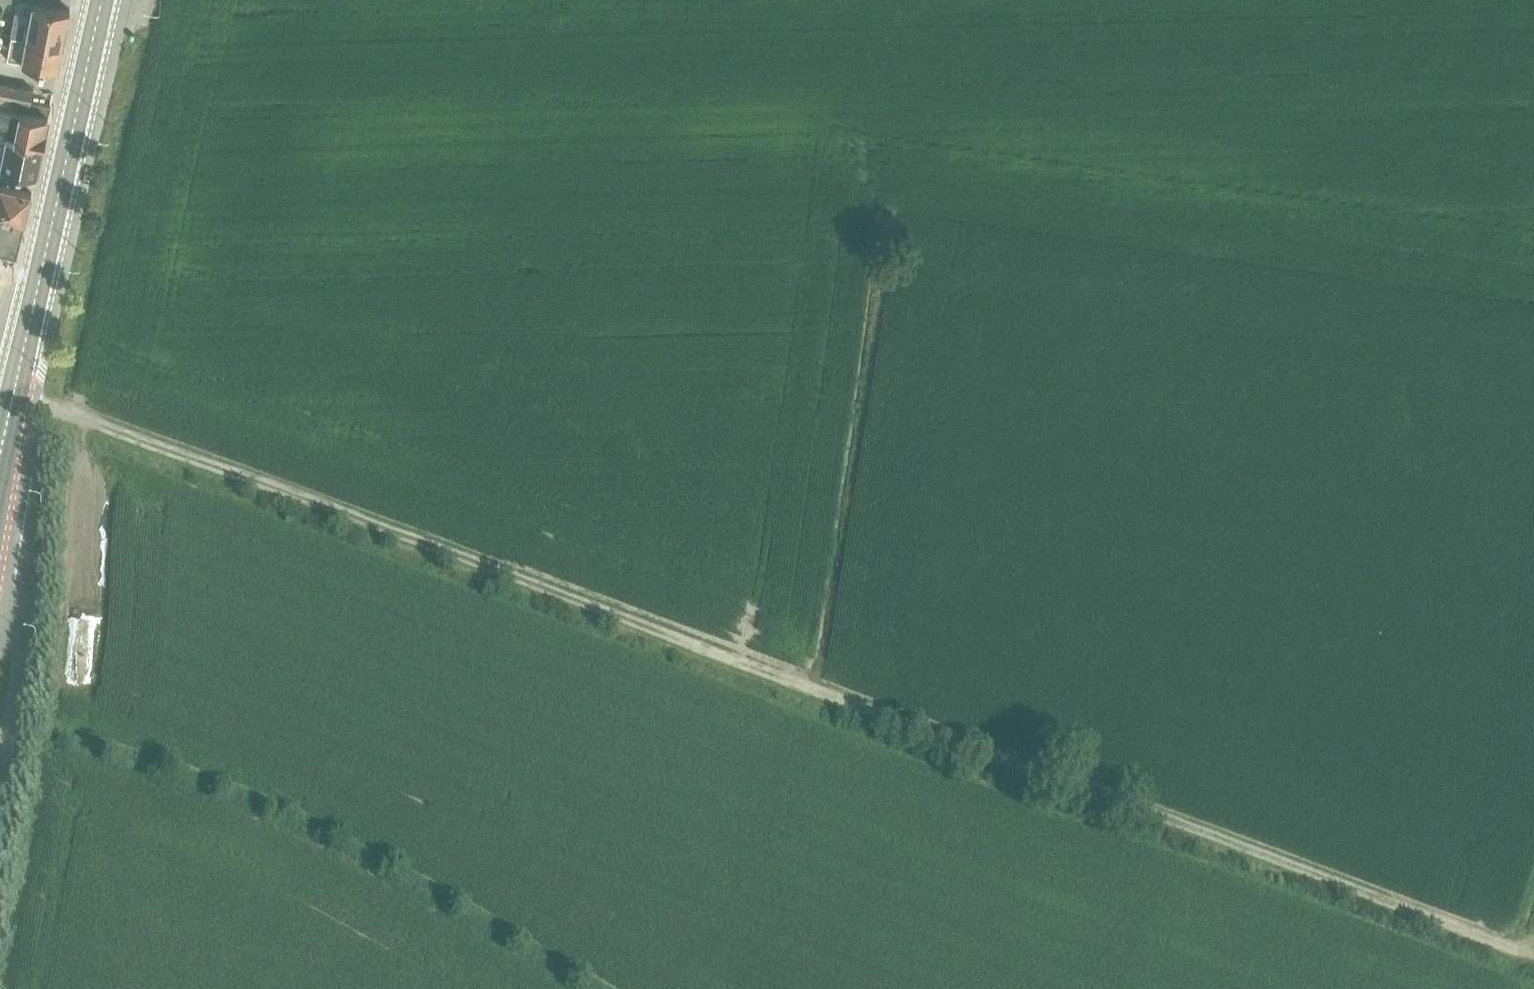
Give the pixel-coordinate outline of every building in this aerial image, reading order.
[(13,26),(64,37),(66,31),(68,21),(70,10),(71,10),(71,9),(33,1),(31,12),(17,10),(13,26)] [(64,37),(13,26),(12,33),(27,35),(22,64),(44,68),(45,64),(59,67),(61,53),(64,37)] [(32,100),(35,87),(0,80),(0,93),(32,100)] [(42,142),(48,116),(49,116),(52,103),(32,100),(0,93),(0,120),(6,121),(5,134),(42,142)] [(5,134),(0,133),(0,165),(37,173),(40,157),(40,155),(42,142),(5,134)] [(26,218),(33,191),(0,183),(0,185),(0,212),(26,218)] [(0,212),(0,247),(18,251),(26,218),(0,212)]
